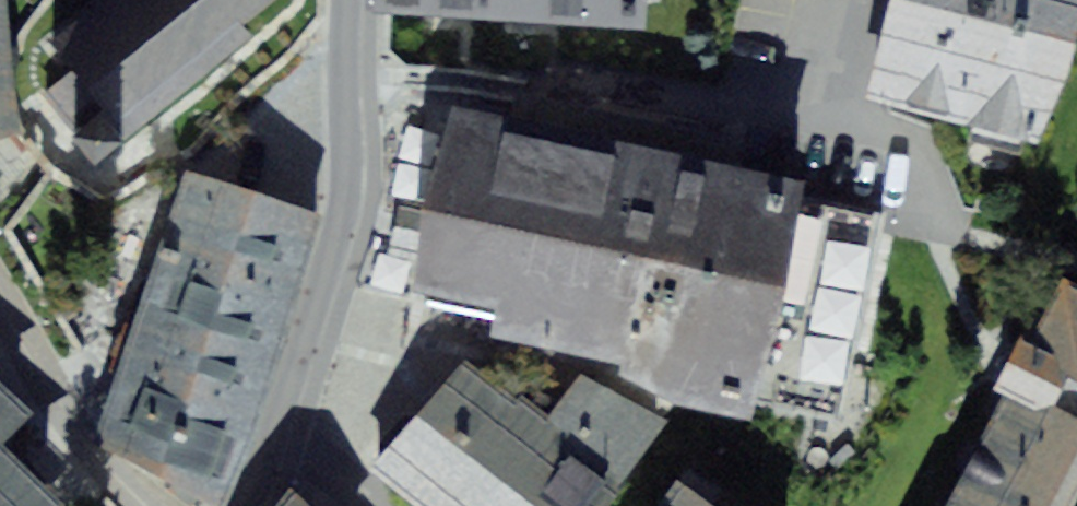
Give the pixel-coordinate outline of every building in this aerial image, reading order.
[(18,131),(4,0),(0,0),(0,134),(18,131)] [(53,43),(75,71),(48,93),(65,114),(77,130),(104,109),(127,137),(251,35),(242,24),(273,0),(105,0),(53,43)] [(380,9),(643,23),(644,0),(380,0),(380,9)] [(878,99),(1041,139),(1074,0),(902,0),(878,99)] [(634,345),(632,355),(689,380),(760,395),(771,342),(772,342),(800,182),(695,155),(700,139),(494,95),(491,111),(454,103),(421,268),(506,286),(500,316),(634,345)] [(189,184),(144,323),(105,436),(138,454),(220,504),(317,223),(218,193),(189,184)] [(1076,478),(1076,276),(1062,268),(1034,328),(1022,323),(1005,360),(994,380),(1010,389),(945,505),(1068,505),(1065,504),(1076,478)] [(449,380),(432,399),(416,420),(402,422),(372,459),(372,481),(409,505),(600,505),(655,425),(584,384),(567,406),(541,437),(530,428),(526,434),(449,380)] [(21,406),(0,387),(0,431),(21,406)] [(49,501),(0,452),(0,505),(44,505),(49,501)] [(294,480),(275,505),(325,505),(294,480)] [(669,505),(702,505),(678,490),(669,505)]
